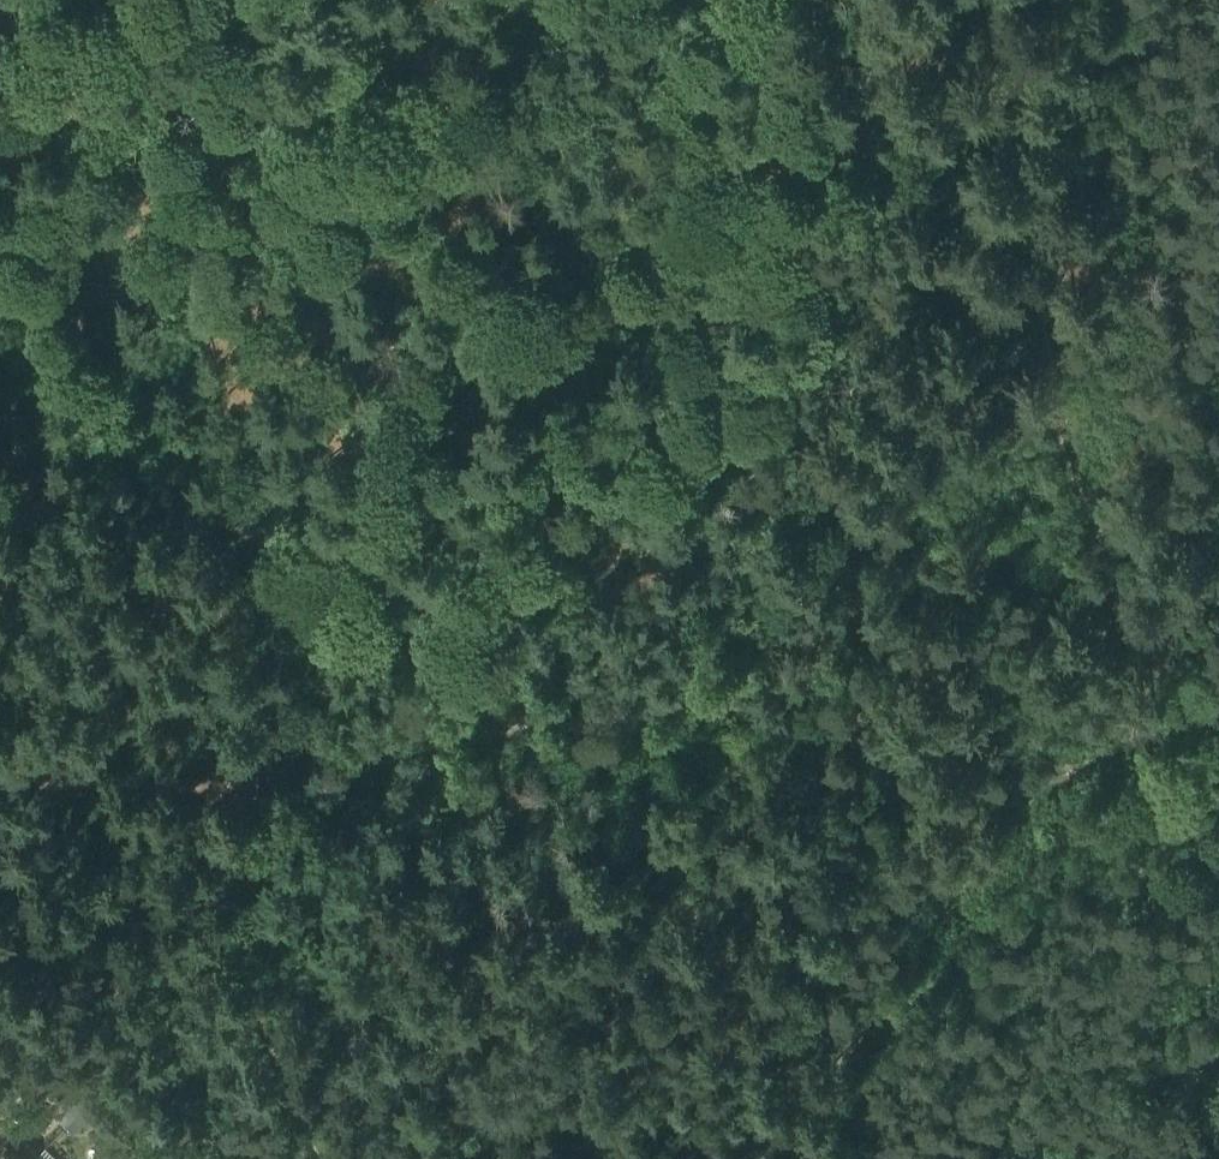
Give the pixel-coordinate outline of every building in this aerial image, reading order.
[(65,1125),(89,1100),(83,1093),(58,1118),(65,1125)] [(73,1133),(98,1109),(89,1100),(65,1125),(73,1133)] [(14,1129),(4,1138),(0,1142),(0,1158),(31,1158),(37,1152),(14,1129)]
